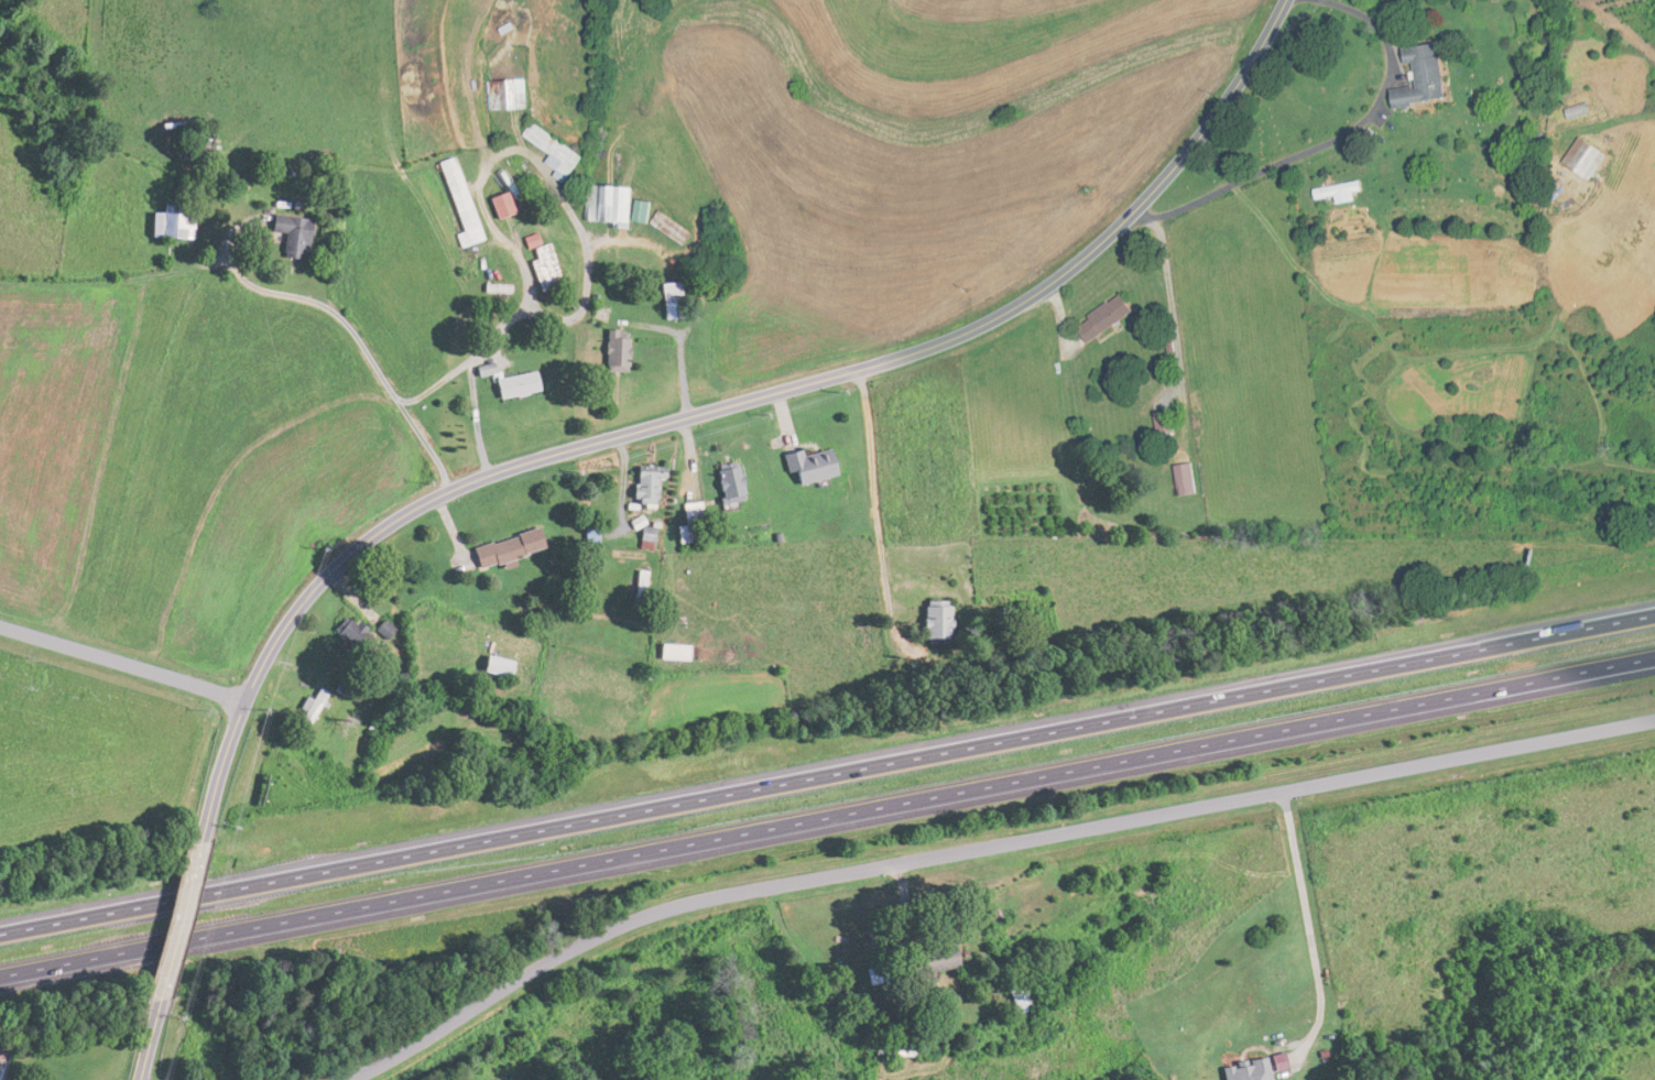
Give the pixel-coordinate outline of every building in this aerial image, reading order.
[(1440,100),(1431,44),(1396,50),(1399,66),(1407,65),(1410,87),(1384,91),(1387,108),(1440,100)] [(523,81),(486,81),(486,108),(523,108),(523,81)] [(541,163),(554,171),(550,176),(561,183),(579,155),(527,122),(518,136),(547,154),(541,163)] [(1601,158),(1581,137),(1558,159),(1578,179),(1601,158)] [(479,239),(453,155),(437,160),(460,232),(454,233),(458,246),(479,239)] [(610,228),(627,228),(629,186),(585,185),(583,221),(610,221),(610,228)] [(494,218),(511,213),(504,191),(487,197),(494,218)] [(1318,211),(1357,206),(1356,198),(1317,203),(1318,211)] [(189,238),(189,212),(181,212),(181,204),(156,204),(156,210),(146,210),(146,238),(189,238)] [(647,223),(681,247),(691,234),(657,209),(647,223)] [(309,219),(270,213),(267,231),(283,233),(280,257),(303,260),(309,219)] [(530,261),(539,293),(561,287),(549,242),(535,245),(533,235),(523,238),(526,246),(531,245),(535,259),(530,261)] [(660,319),(679,319),(679,282),(660,282),(660,319)] [(1071,325),(1083,343),(1128,311),(1116,294),(1071,325)] [(603,371),(625,371),(625,330),(603,329),(603,371)] [(495,399),(535,390),(531,370),(490,379),(495,399)] [(1171,430),(1168,410),(1150,412),(1152,432),(1171,430)] [(833,476),(827,446),(787,454),(793,485),(833,476)] [(1193,493),(1188,463),(1170,465),(1175,496),(1193,493)] [(738,500),(735,464),(713,466),(716,502),(738,500)] [(630,501),(652,501),(652,479),(660,479),(660,466),(630,466),(630,501)] [(681,524),(674,525),(675,543),(701,542),(699,502),(680,503),(681,524)] [(651,527),(637,527),(637,548),(651,548),(651,527)] [(538,550),(533,530),(466,546),(472,566),(538,550)] [(633,608),(643,608),(643,570),(632,570),(633,608)] [(949,638),(949,600),(921,600),(921,638),(949,638)] [(329,638),(357,654),(369,634),(341,618),(329,638)] [(685,645),(656,645),(656,659),(685,659),(685,645)] [(305,698),(292,720),(307,728),(326,693),(315,687),(308,700),(305,698)] [(954,966),(949,944),(903,953),(907,976),(954,966)] [(1012,1013),(1031,1008),(1024,982),(1005,987),(1012,1013)] [(912,1055),(912,1039),(872,1039),(872,1055),(912,1055)] [(1262,1058),(1217,1064),(1219,1079),(1265,1079),(1262,1058)]
